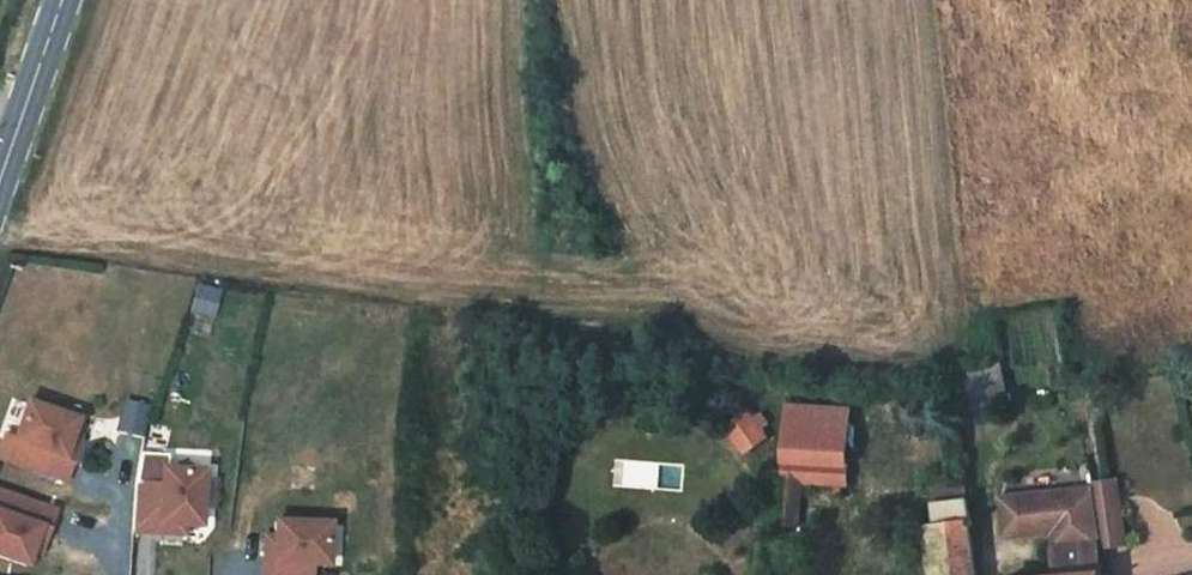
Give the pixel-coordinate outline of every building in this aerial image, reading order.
[(744,453),(772,433),(752,404),(723,424),(744,453)] [(13,419),(0,456),(0,479),(53,496),(64,465),(55,462),(64,436),(13,419)] [(847,483),(848,464),(787,461),(783,525),(806,527),(809,480),(847,483)] [(1120,482),(1098,484),(1098,489),(1105,538),(1106,546),(1129,543),(1120,482)] [(934,486),(936,506),(973,503),(971,483),(934,486)] [(188,541),(191,487),(150,485),(149,500),(123,499),(120,546),(160,548),(161,539),(188,541)] [(1098,489),(1088,491),(1097,548),(1106,546),(1105,538),(1098,489)] [(1006,501),(1009,528),(1033,525),(1035,538),(1057,535),(1060,551),(1059,552),(1061,574),(1097,574),(1101,574),(1097,548),(1088,491),(1006,501)] [(973,503),(936,506),(943,574),(981,574),(973,503)] [(43,528),(0,513),(0,574),(17,574),(24,557),(32,559),(43,528)] [(1033,525),(1009,528),(1011,541),(1035,538),(1033,525)] [(263,535),(262,563),(253,563),(253,574),(316,574),(317,537),(263,535)]
